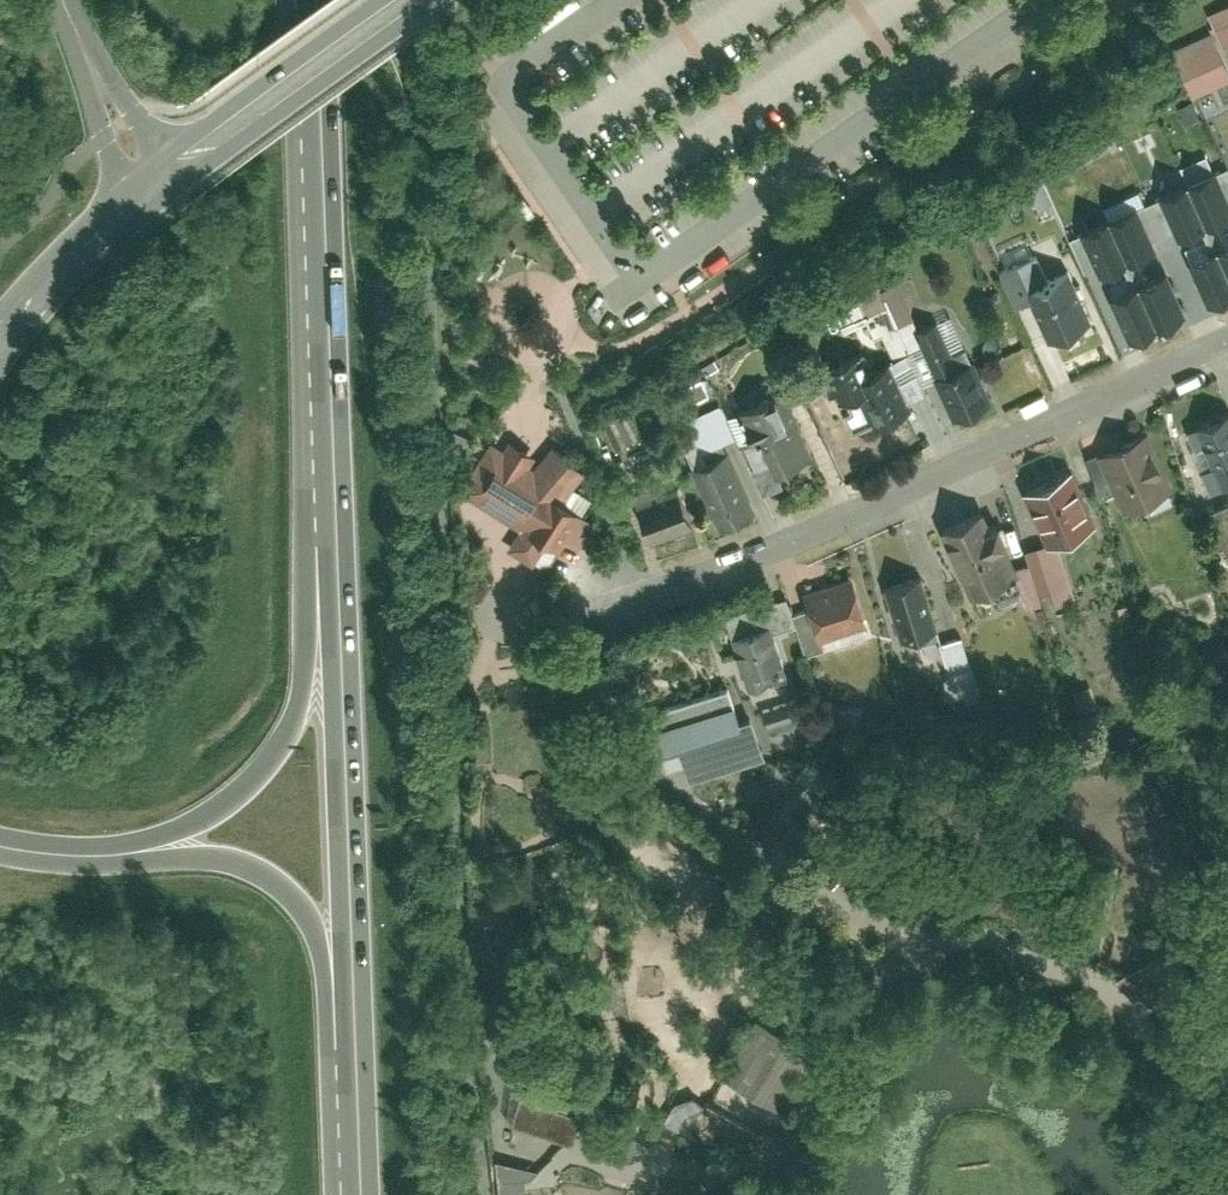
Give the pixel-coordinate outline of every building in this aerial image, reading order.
[(1209,10),(1223,46),(1227,45),(1227,3),(1209,10)] [(1227,80),(1227,60),(1215,30),(1174,48),(1194,95),(1227,80)] [(1109,221),(1127,259),(1153,247),(1136,209),(1109,221)] [(1216,292),(1227,286),(1227,215),(1227,213),(1188,231),(1216,292)] [(1083,233),(1101,271),(1127,259),(1109,221),(1083,233)] [(1027,299),(1046,342),(1097,320),(1075,271),(1050,282),(1038,255),(999,272),(1014,305),(1027,299)] [(1139,287),(1157,325),(1183,313),(1166,274),(1139,287)] [(896,326),(925,314),(910,279),(881,291),(896,326)] [(1113,299),(1131,337),(1157,325),(1139,287),(1113,299)] [(860,302),(837,313),(846,332),(869,322),(860,302)] [(918,331),(958,422),(994,406),(975,362),(957,370),(936,323),(918,331)] [(847,382),(867,427),(911,408),(890,363),(847,382)] [(744,408),(774,475),(811,459),(781,392),(744,408)] [(1197,429),(1223,487),(1227,485),(1227,415),(1197,429)] [(1145,433),(1097,454),(1124,515),(1172,494),(1145,433)] [(502,450),(488,441),(456,490),(503,521),(513,527),(502,543),(548,574),(590,512),(565,495),(584,467),(549,444),(539,460),(527,451),(509,439),(502,450)] [(733,448),(689,467),(717,530),(761,511),(733,448)] [(1070,471),(1022,493),(1047,550),(1095,529),(1070,471)] [(676,481),(634,497),(651,543),(693,527),(676,481)] [(986,511),(941,531),(970,596),(1015,576),(986,511)] [(868,622),(853,576),(800,593),(815,639),(868,622)] [(921,576),(883,588),(901,643),(939,631),(921,576)] [(786,677),(772,633),(795,626),(786,598),(764,605),(764,603),(726,615),(750,689),(786,677)] [(945,644),(950,661),(968,657),(962,639),(945,644)] [(1075,690),(1080,709),(1096,705),(1091,686),(1075,690)] [(728,688),(646,715),(664,770),(682,764),(688,781),(764,757),(751,717),(739,721),(728,688)] [(787,702),(761,711),(767,728),(793,719),(787,702)] [(1159,947),(1111,974),(1142,1002),(1148,999),(1178,982),(1159,947)] [(722,1074),(780,1105),(813,1045),(754,1013),(722,1074)] [(780,1105),(722,1074),(712,1092),(701,1100),(692,1094),(674,1100),(661,1123),(662,1138),(702,1135),(744,1142),(754,1130),(783,1126),(780,1105)] [(562,1095),(511,1077),(506,1117),(512,1119),(512,1124),(571,1142),(578,1118),(569,1115),(574,1099),(562,1095)] [(535,1171),(494,1161),(497,1194),(526,1194),(525,1194),(524,1181),(535,1171)]
